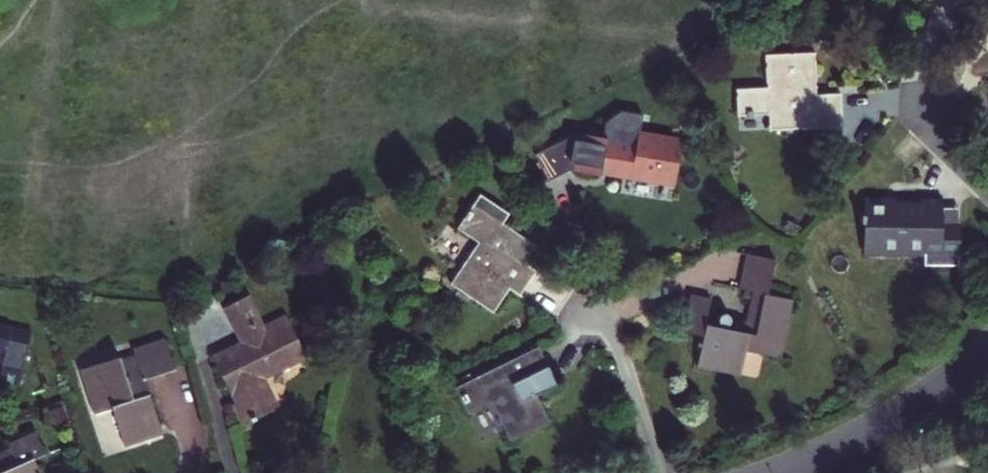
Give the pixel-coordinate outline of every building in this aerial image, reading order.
[(815,97),(813,56),(765,57),(767,90),(735,91),(736,118),(767,117),(768,134),(840,130),(837,96),(815,97)] [(572,143),(568,173),(674,188),(681,138),(639,131),(641,113),(620,109),(604,121),(602,136),(574,132),(572,143)] [(568,173),(572,143),(547,140),(542,173),(566,177),(568,173)] [(449,286),(491,312),(505,291),(518,296),(533,272),(521,265),(533,245),(499,224),(505,215),(476,197),(455,231),(475,244),(449,286)] [(895,200),(861,199),(862,257),(924,258),(924,267),(959,268),(960,231),(942,231),(942,209),(943,201),(920,200),(920,205),(895,204),(895,200)] [(942,209),(942,231),(960,231),(961,210),(942,209)] [(773,261),(745,255),(736,293),(749,296),(743,326),(706,318),(709,300),(689,295),(679,333),(694,367),(716,373),(721,357),(742,363),(744,354),(778,361),(791,303),(765,297),(773,261)] [(227,404),(239,425),(278,404),(264,378),(305,357),(283,315),(265,324),(248,293),(220,308),(237,339),(209,355),(233,400),(227,404)] [(2,355),(0,369),(0,382),(21,387),(31,333),(0,325),(0,355),(2,355)] [(163,338),(132,348),(143,380),(173,370),(163,338)] [(509,442),(548,420),(535,394),(556,382),(537,346),(452,388),(466,414),(489,401),(509,442)] [(124,446),(161,433),(148,393),(133,397),(119,355),(79,370),(93,413),(110,408),(124,446)] [(721,357),(716,373),(738,378),(742,363),(721,357)] [(0,450),(0,472),(40,472),(34,459),(45,453),(33,429),(5,442),(7,447),(0,450)]
